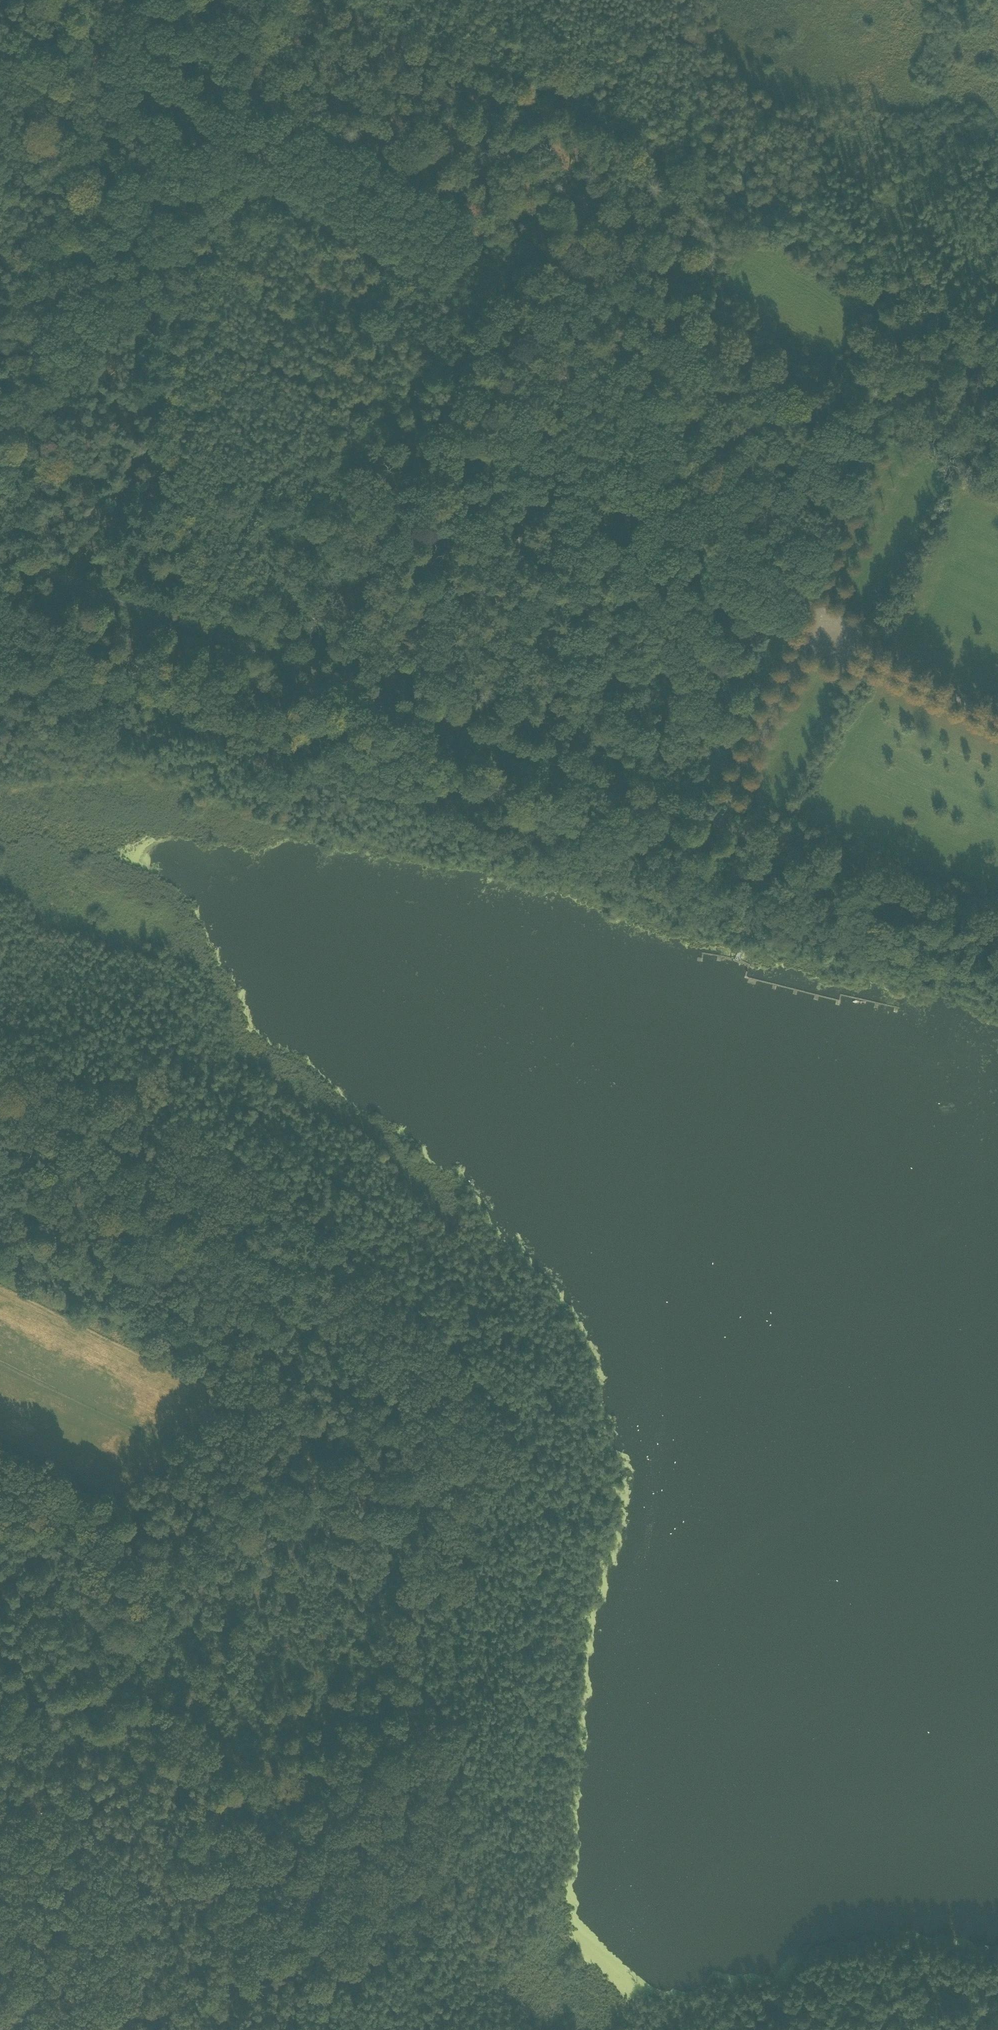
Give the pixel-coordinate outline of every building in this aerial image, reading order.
[(739,960),(743,950),(739,948),(734,958),(739,960)]
